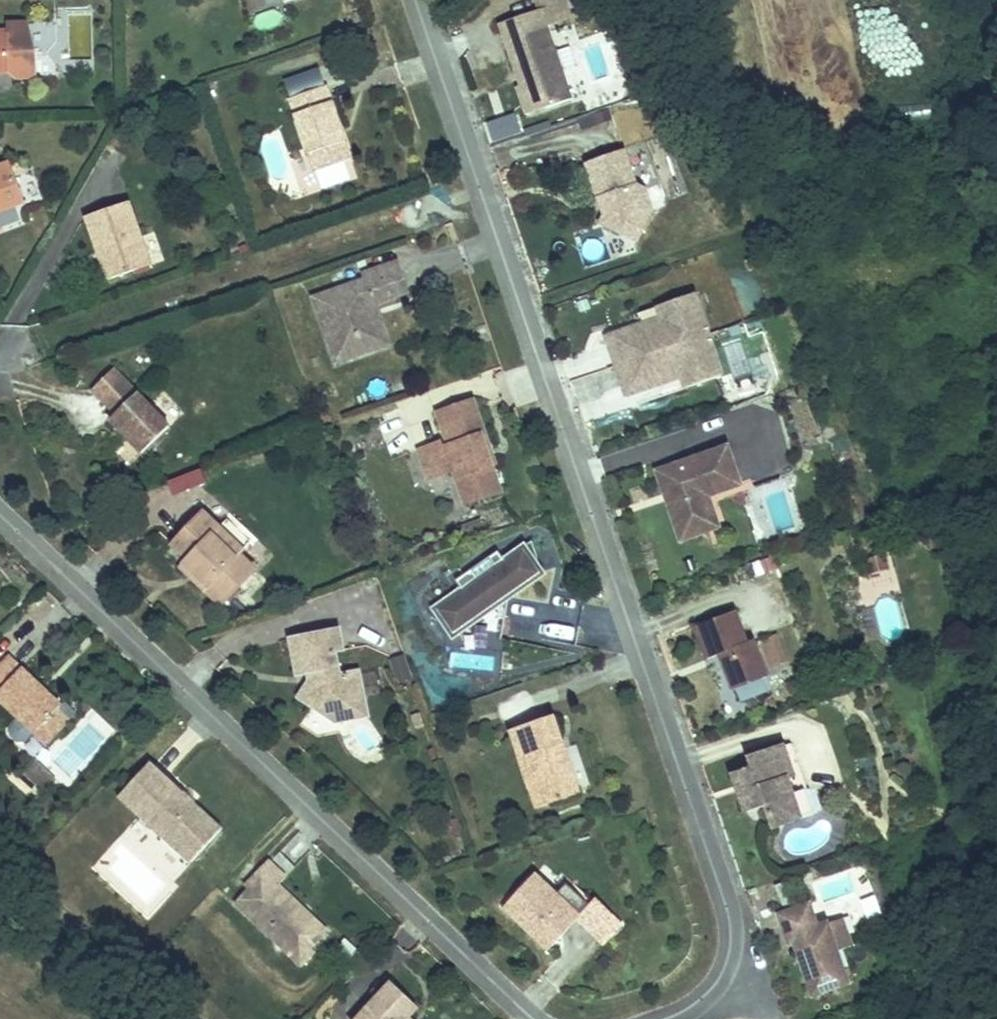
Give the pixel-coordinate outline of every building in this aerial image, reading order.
[(287,9),(312,0),(285,0),(287,9)] [(536,83),(562,107),(585,100),(561,25),(584,18),(578,0),(552,0),(553,5),(515,17),(536,83)] [(262,28),(281,27),(281,14),(261,15),(262,28)] [(42,51),(34,51),(34,23),(14,24),(14,27),(13,27),(13,32),(0,32),(0,72),(15,71),(22,77),(43,77),(42,51)] [(321,70),(283,83),(307,150),(345,137),(321,70)] [(562,107),(536,83),(526,87),(534,115),(562,107)] [(491,145),(523,137),(517,115),(485,123),(491,145)] [(635,153),(590,166),(599,199),(610,196),(616,217),(610,231),(645,248),(660,216),(654,193),(645,189),(635,153)] [(30,206),(15,164),(0,169),(0,216),(30,206)] [(148,261),(138,232),(127,202),(85,217),(106,277),(148,261)] [(319,296),(329,325),(347,319),(358,351),(392,339),(379,301),(415,288),(404,257),(369,270),(371,278),(319,296)] [(623,371),(713,341),(699,300),(665,312),(669,327),(646,335),(645,332),(614,343),(623,371)] [(347,319),(329,325),(340,357),(358,351),(347,319)] [(713,341),(623,371),(633,399),(665,389),(664,386),(687,378),(692,393),(727,381),(713,341)] [(116,366),(97,383),(121,410),(114,417),(148,453),(175,427),(116,366)] [(449,445),(430,451),(440,481),(465,472),(478,510),(505,501),(491,457),(498,455),(481,403),(448,413),(459,449),(452,452),(449,445)] [(687,547),(712,538),(699,498),(717,492),(743,483),(731,448),(663,470),(687,547)] [(699,498),(712,538),(730,533),(717,492),(699,498)] [(215,537),(227,524),(209,509),(180,540),(196,556),(193,561),(215,583),(210,587),(228,605),(262,569),(245,554),(240,559),(215,537)] [(251,547),(227,524),(215,537),(240,559),(245,554),(251,547)] [(453,640),(547,580),(526,548),(504,562),(501,558),(430,604),(453,640)] [(885,554),(864,561),(868,576),(890,569),(885,554)] [(872,602),(882,642),(904,636),(894,597),(872,602)] [(505,637),(578,643),(581,602),(546,599),(545,608),(508,605),(505,637)] [(773,692),(770,682),(761,656),(754,658),(751,652),(742,623),(702,637),(715,673),(725,670),(736,704),(773,692)] [(360,638),(309,647),(317,684),(332,681),(316,702),(350,728),(368,706),(384,703),(380,681),(350,686),(349,678),(358,676),(355,659),(363,656),(360,638)] [(50,744),(73,720),(79,714),(22,663),(0,687),(0,697),(50,744)] [(789,687),(770,682),(773,692),(789,687)] [(521,732),(540,789),(556,783),(565,808),(593,798),(567,717),(521,732)] [(73,720),(50,744),(62,755),(85,731),(73,720)] [(752,801),(745,803),(752,822),(771,816),(778,837),(807,828),(800,809),(795,790),(803,788),(791,753),(756,764),(762,781),(748,785),(752,801)] [(148,818),(200,868),(232,833),(157,760),(125,795),(148,818)] [(49,770),(33,787),(44,798),(60,782),(49,770)] [(556,783),(540,789),(548,813),(565,808),(556,783)] [(740,788),(745,803),(752,801),(748,785),(740,788)] [(800,809),(807,828),(817,825),(811,806),(800,809)] [(242,910),(295,958),(306,946),(317,955),(336,936),(286,890),(293,883),(272,863),(249,887),(257,894),(242,910)] [(544,881),(514,912),(560,957),(603,912),(578,889),(566,901),(544,881)] [(853,990),(841,957),(856,952),(846,924),(822,933),(814,910),(783,921),(794,950),(798,948),(802,947),(805,956),(802,957),(817,1002),(853,990)] [(306,946),(295,958),(310,972),(321,959),(317,955),(306,946)] [(364,1018),(421,1018),(426,1013),(397,985),(364,1018)]
